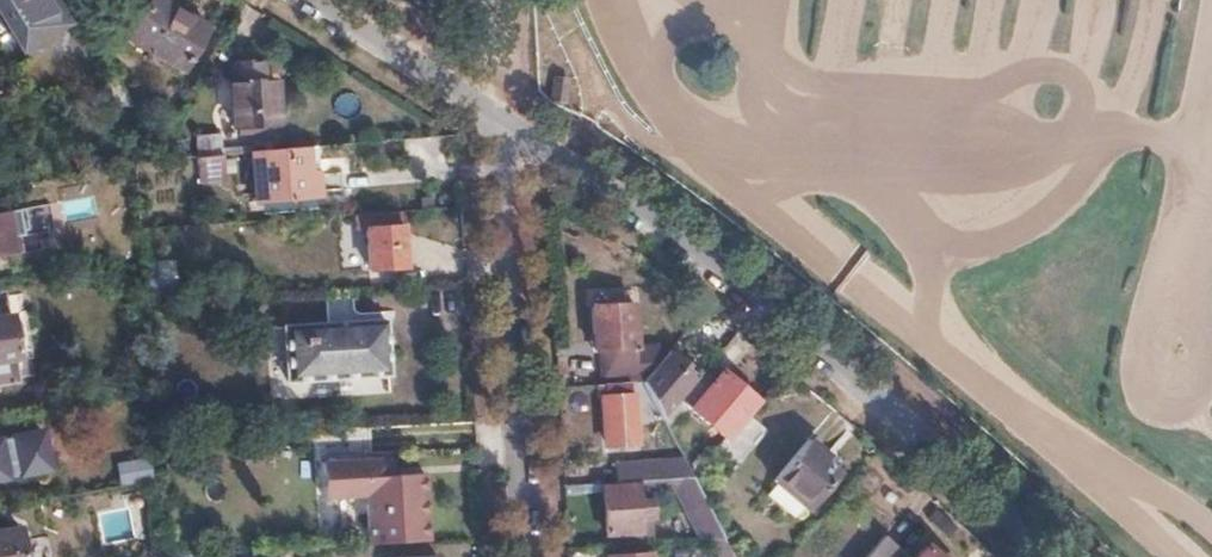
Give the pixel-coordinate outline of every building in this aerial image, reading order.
[(20,45),(56,24),(41,0),(0,0),(0,12),(20,45)] [(127,37),(180,69),(182,65),(197,73),(217,37),(204,29),(206,25),(163,0),(148,0),(127,37)] [(109,65),(89,100),(134,106),(109,65)] [(275,80),(227,83),(230,125),(278,122),(275,80)] [(195,135),(197,151),(222,148),(220,132),(195,135)] [(317,144),(251,150),(255,197),(319,192),(317,144)] [(225,155),(199,156),(200,176),(226,175),(225,155)] [(70,201),(74,220),(97,215),(93,196),(70,201)] [(15,252),(8,209),(0,210),(0,254),(15,252)] [(401,209),(341,214),(342,227),(364,225),(368,265),(404,264),(401,209)] [(174,274),(139,277),(141,297),(176,295),(174,274)] [(14,375),(10,351),(13,350),(6,310),(3,310),(0,296),(0,377),(14,375)] [(631,298),(590,302),(594,346),(596,346),(599,381),(642,378),(665,350),(656,343),(634,345),(631,298)] [(385,317),(284,323),(287,377),(387,371),(385,317)] [(665,350),(642,378),(661,416),(677,397),(678,396),(665,385),(685,361),(668,347),(665,350)] [(678,396),(677,397),(723,436),(757,396),(710,357),(678,396)] [(624,391),(598,392),(601,441),(627,439),(624,391)] [(748,454),(767,429),(751,417),(732,442),(748,454)] [(804,437),(768,478),(803,507),(831,473),(816,461),(823,453),(804,437)] [(121,486),(153,479),(148,455),(115,462),(121,486)] [(681,455),(612,460),(613,480),(677,476),(692,474),(691,473),(681,455)] [(367,543),(428,539),(423,471),(387,474),(386,457),(320,460),(322,497),(364,494),(367,543)] [(692,474),(677,476),(707,535),(722,534),(692,474)] [(639,482),(603,484),(605,530),(642,527),(639,482)] [(0,528),(0,556),(25,556),(18,524),(0,528)] [(862,556),(887,556),(896,547),(882,534),(862,556)] [(911,556),(937,556),(923,544),(911,556)]
